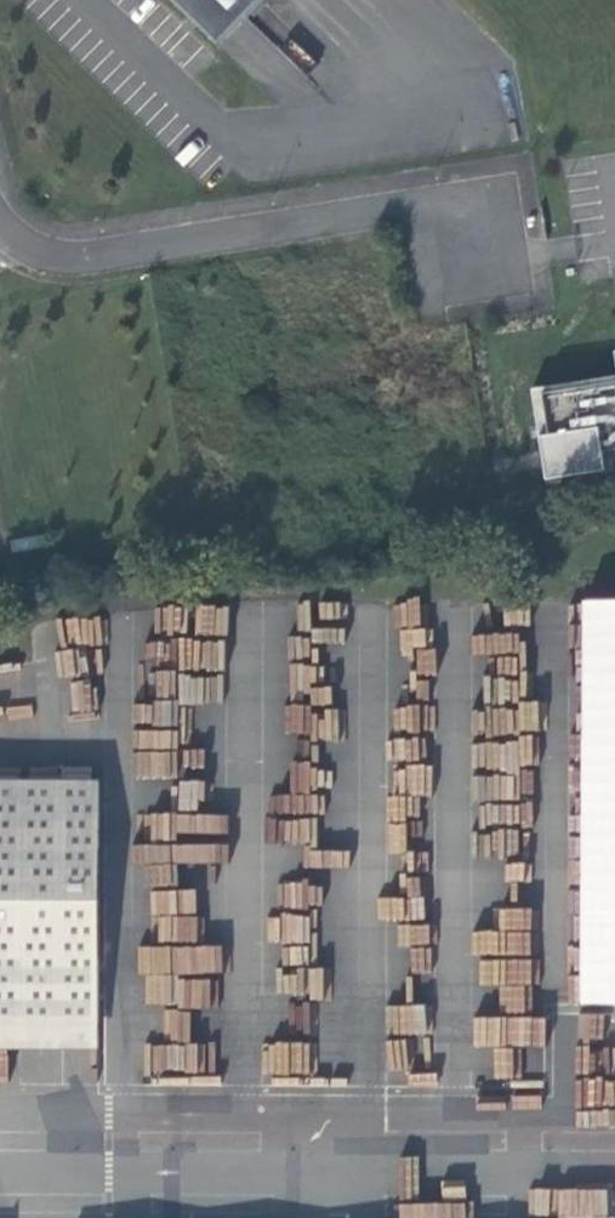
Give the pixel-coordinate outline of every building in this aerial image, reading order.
[(221,46),(266,0),(174,0),(221,46)] [(533,391),(547,482),(614,471),(614,378),(533,391)] [(583,602),(584,1004),(614,1004),(614,602),(583,602)] [(0,781),(0,1023),(98,1024),(100,781),(0,781)]
